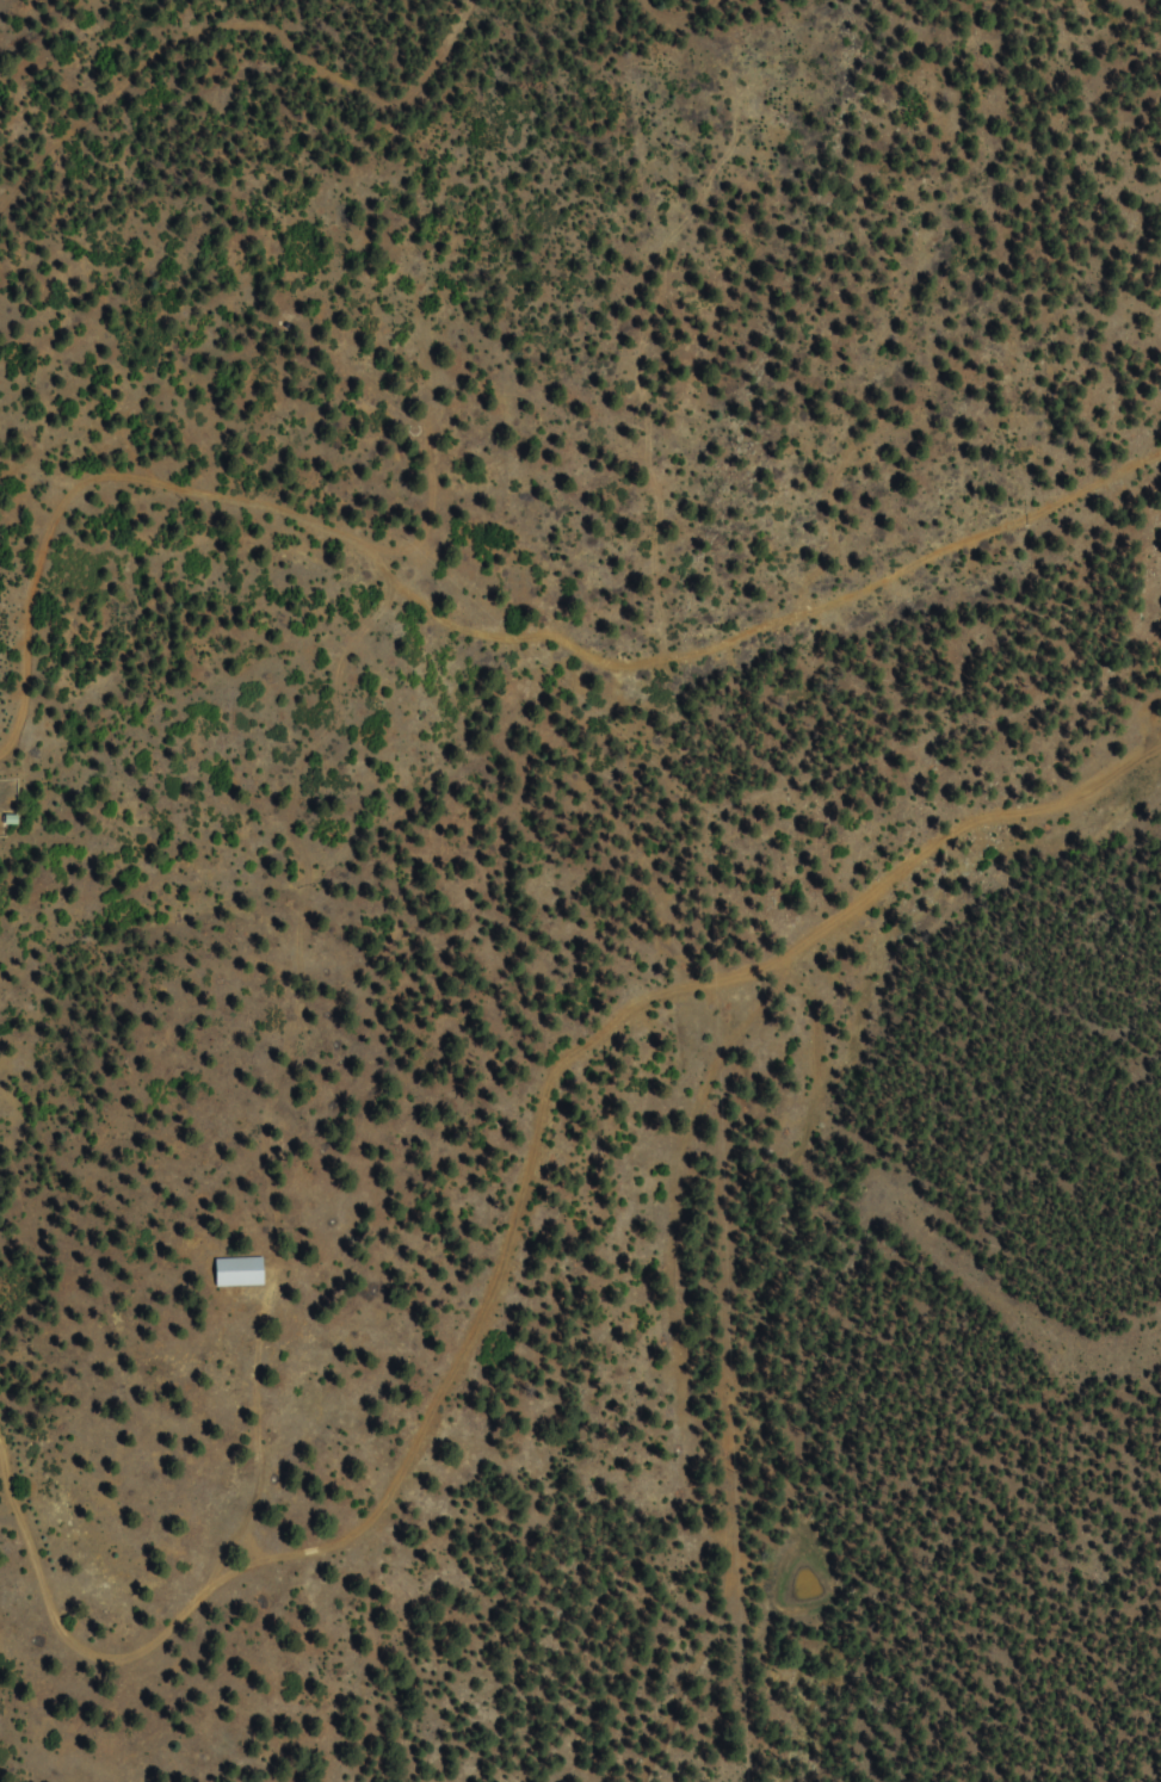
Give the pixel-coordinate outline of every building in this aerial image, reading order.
[(267,1259),(217,1259),(217,1288),(267,1288),(267,1259)]
